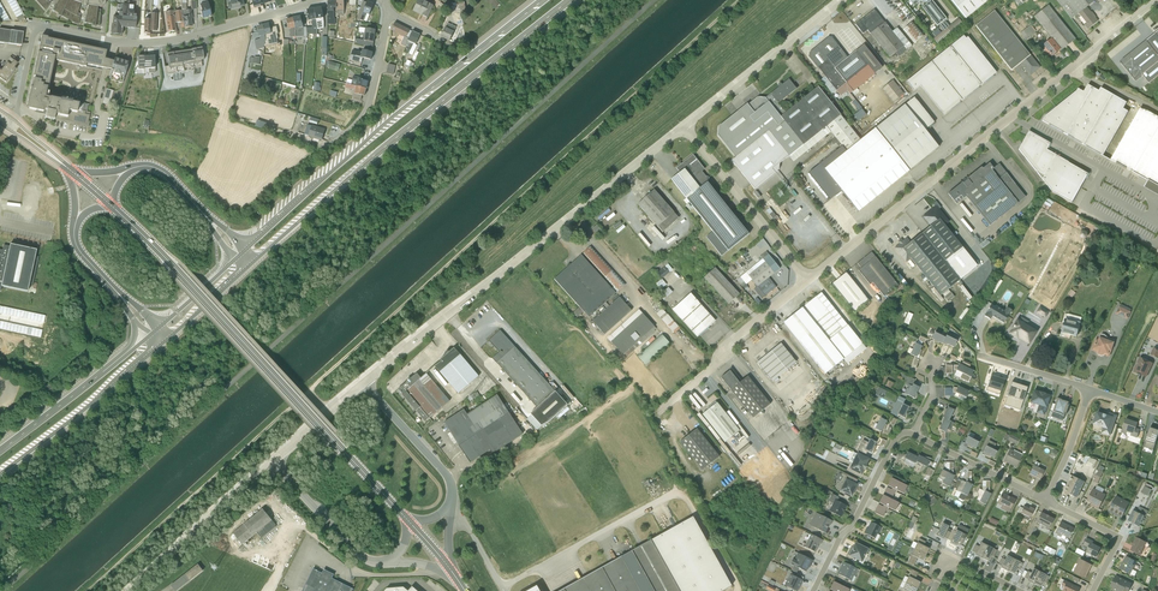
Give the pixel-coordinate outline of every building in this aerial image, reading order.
[(15,18),(21,15),(17,0),(9,0),(15,18)] [(46,11),(50,4),(48,1),(48,0),(35,0),(46,11)] [(99,26),(101,10),(97,9),(97,7),(101,7),(104,6),(105,4),(105,2),(104,1),(104,0),(58,0),(52,11),(58,14),(58,15),(57,14),(57,15),(61,17),(61,16),(78,25),(80,17),(77,15),(80,3),(82,4),(81,7),(85,8),(86,8),(86,5),(88,5),(87,10),(84,23),(92,25),(91,26),(95,27),(96,26),(95,26),(95,25),(99,26)] [(192,6),(190,6),(191,9),(186,10),(186,0),(182,0),(182,22),(183,28),(192,26),(191,19),(192,19),(193,19),(191,10),(196,9),(196,1),(191,1),(192,6)] [(203,3),(199,4),(201,11),(199,11),(200,16),(204,18),(211,16),(207,0),(202,0),(203,3)] [(229,8),(244,5),(243,0),(228,0),(229,8)] [(254,8),(261,6),(261,5),(263,4),(261,0),(251,0),(254,8)] [(424,0),(418,0),(413,11),(427,17),(433,5),(424,1),(425,0),(424,0)] [(931,0),(930,0),(925,5),(922,7),(937,26),(938,25),(944,20),(946,18),(931,0)] [(966,19),(990,0),(951,0),(966,19)] [(1095,0),(1056,0),(1059,4),(1071,19),(1078,13),(1086,23),(1084,25),(1088,29),(1098,21),(1095,18),(1096,17),(1091,12),(1087,7),(1091,3),(1095,0)] [(367,22),(373,4),(367,2),(363,1),(360,7),(361,8),(357,18),(363,21),(363,20),(367,22)] [(464,1),(458,2),(460,16),(467,15),(464,1)] [(3,21),(9,17),(0,2),(0,16),(3,21)] [(328,24),(335,24),(335,19),(334,18),(334,8),(336,8),(336,2),(328,2),(328,24)] [(440,2),(438,5),(447,11),(450,6),(448,4),(447,6),(446,5),(445,6),(440,2)] [(111,34),(122,35),(122,27),(135,28),(136,18),(133,18),(134,12),(133,12),(133,6),(117,4),(116,12),(119,12),(118,16),(113,16),(112,26),(111,26),(111,34)] [(1075,39),(1048,5),(1033,17),(1037,22),(1036,24),(1038,27),(1040,25),(1051,38),(1041,46),(1050,57),(1052,56),(1054,55),(1054,54),(1059,50),(1060,51),(1075,39)] [(321,8),(314,9),(317,27),(317,29),(323,28),(324,21),(321,8)] [(307,34),(313,35),(313,38),(316,38),(317,29),(317,27),(314,9),(307,10),(309,21),(312,20),(312,23),(312,24),(312,27),(306,27),(307,34)] [(884,22),(874,9),(855,24),(863,34),(867,30),(889,58),(896,53),(899,56),(912,45),(897,28),(892,31),(885,22),(884,22)] [(166,20),(168,32),(176,31),(173,11),(165,12),(166,20)] [(182,11),(173,11),(175,23),(182,22),(182,11)] [(994,11),(975,26),(1011,70),(1020,63),(1029,75),(1030,75),(1039,67),(1028,53),(994,11)] [(144,19),(144,33),(150,34),(150,31),(156,31),(157,14),(151,13),(150,20),(144,19)] [(303,39),(303,36),(307,36),(307,34),(306,27),(302,27),(300,17),(300,16),(293,18),(295,29),(295,37),(295,39),(303,39)] [(290,37),(295,37),(295,29),(293,18),(286,20),(288,30),(289,29),(290,37)] [(934,38),(933,39),(939,46),(964,26),(958,18),(949,26),(944,20),(938,25),(943,31),(941,33),(938,29),(931,34),(934,38)] [(924,35),(913,21),(903,29),(914,43),(924,35)] [(404,36),(400,45),(406,47),(407,41),(412,32),(409,30),(394,22),(391,30),(404,36)] [(277,26),(272,27),(273,28),(270,29),(269,24),(263,25),(266,41),(265,41),(265,44),(264,44),(264,47),(278,44),(277,39),(278,39),(277,34),(278,34),(277,26)] [(447,24),(441,37),(449,41),(453,32),(454,32),(456,28),(447,24)] [(1036,31),(1031,24),(1020,33),(1026,41),(1035,33),(1034,32),(1036,31)] [(266,41),(263,25),(257,27),(260,39),(254,40),(256,50),(264,48),(264,47),(264,44),(265,44),(265,41),(266,41)] [(375,30),(360,27),(359,32),(365,33),(363,40),(355,39),(355,43),(373,48),(375,30)] [(21,45),(23,32),(0,29),(0,43),(21,45)] [(406,47),(405,53),(408,54),(413,44),(415,45),(420,35),(412,31),(412,32),(407,41),(406,47)] [(1135,80),(1142,75),(1149,83),(1157,76),(1157,31),(1155,34),(1146,41),(1120,62),(1135,80)] [(48,37),(41,35),(27,104),(30,104),(29,109),(38,111),(39,109),(46,110),(45,119),(88,128),(89,125),(87,125),(90,112),(83,111),(84,103),(48,96),(49,92),(47,91),(54,60),(85,67),(86,66),(86,64),(102,68),(106,51),(47,38),(48,37)] [(944,115),(996,73),(967,37),(966,38),(963,36),(906,82),(914,91),(920,86),(944,115)] [(836,90),(841,96),(847,91),(849,94),(875,74),(875,73),(882,67),(864,45),(847,58),(831,38),(828,37),(809,53),(809,57),(825,76),(821,80),(832,94),(836,90)] [(203,60),(201,47),(195,48),(195,49),(191,49),(191,50),(166,53),(168,66),(164,67),(166,75),(184,72),(194,70),(194,68),(202,67),(201,60),(203,60)] [(352,50),(350,60),(361,63),(362,58),(371,60),(372,53),(362,50),(361,52),(352,50)] [(147,56),(137,57),(138,69),(149,69),(149,73),(155,72),(155,54),(147,55),(147,56)] [(6,83),(16,70),(14,68),(17,64),(15,62),(17,60),(12,56),(11,58),(10,57),(2,69),(0,68),(0,78),(6,83)] [(122,83),(128,62),(115,58),(109,79),(122,83)] [(329,62),(327,61),(325,66),(328,67),(327,67),(338,71),(340,64),(330,61),(329,62)] [(386,73),(393,74),(395,65),(388,64),(386,73)] [(358,77),(353,76),(351,85),(366,88),(368,81),(362,80),(362,78),(358,78),(358,77)] [(892,78),(882,88),(895,101),(905,92),(892,78)] [(779,86),(768,95),(765,97),(757,97),(748,105),(747,104),(718,127),(718,136),(735,156),(735,157),(731,160),(754,189),(779,169),(779,164),(789,156),(793,162),(830,132),(831,132),(834,137),(848,125),(818,87),(786,112),(785,112),(778,103),(796,89),(789,79),(788,79),(782,84),(780,83),(778,85),(779,86)] [(353,99),(361,100),(362,96),(364,96),(366,88),(346,84),(345,88),(355,90),(354,94),(353,99)] [(1066,135),(1093,88),(1088,85),(1084,92),(1079,89),(1044,117),(1041,121),(1066,135)] [(1066,135),(1084,145),(1113,94),(1101,88),(1099,91),(1093,88),(1066,135)] [(102,103),(109,106),(113,91),(106,89),(102,103)] [(1127,102),(1113,94),(1084,145),(1103,156),(1128,111),(1123,109),(1127,102)] [(934,122),(914,97),(875,128),(909,171),(938,147),(925,130),(934,122)] [(861,106),(851,116),(857,122),(867,112),(861,106)] [(1140,108),(1110,160),(1127,170),(1126,171),(1130,173),(1131,172),(1141,177),(1139,180),(1145,183),(1147,181),(1149,182),(1145,189),(1157,197),(1157,118),(1140,108)] [(307,125),(304,134),(321,140),(324,130),(307,125)] [(858,212),(909,171),(875,128),(860,140),(848,125),(834,137),(836,139),(832,143),(833,145),(836,143),(839,148),(808,173),(829,199),(830,199),(841,191),(858,212)] [(1050,143),(1029,132),(1018,149),(1052,191),(1072,203),(1088,174),(1055,155),(1046,150),(1050,143)] [(706,237),(721,256),(729,250),(749,234),(707,182),(709,178),(705,176),(702,171),(704,169),(693,154),(676,168),(679,173),(671,180),(686,198),(683,200),(686,204),(689,202),(712,232),(706,237)] [(962,182),(948,193),(956,204),(966,196),(989,226),(1025,197),(999,163),(993,168),(989,163),(982,168),(981,167),(967,178),(965,178),(963,180),(962,182)] [(678,218),(654,190),(638,204),(662,232),(678,218)] [(949,221),(936,205),(922,216),(931,227),(911,243),(906,237),(903,240),(901,238),(897,241),(899,244),(894,248),(905,262),(910,259),(940,295),(960,279),(977,266),(962,247),(945,225),(949,221)] [(0,291),(1,286),(27,292),(28,285),(32,286),(38,257),(34,256),(36,250),(10,244),(9,247),(3,245),(2,250),(0,249),(0,291)] [(689,249),(693,254),(698,249),(694,245),(689,249)] [(572,313),(577,318),(583,312),(584,312),(589,318),(598,309),(601,313),(592,321),(604,335),(631,310),(619,297),(609,306),(606,302),(625,285),(590,246),(583,254),(613,287),(612,289),(581,255),(554,279),(579,307),(572,313)] [(737,279),(740,284),(742,287),(752,280),(757,286),(754,289),(762,298),(776,287),(768,277),(780,269),(768,254),(766,252),(760,256),(763,259),(737,279)] [(871,252),(857,263),(861,268),(858,270),(870,285),(873,282),(884,296),(898,285),(871,252)] [(662,277),(670,270),(667,267),(660,274),(662,277)] [(715,267),(704,278),(728,304),(739,294),(715,267)] [(869,300),(846,272),(832,283),(855,312),(869,300)] [(1002,281),(998,278),(990,291),(994,293),(1002,281)] [(904,288),(901,284),(888,294),(891,298),(904,288)] [(672,292),(668,287),(659,295),(663,300),(672,292)] [(659,307),(644,291),(641,294),(656,310),(659,307)] [(866,349),(821,292),(803,308),(802,307),(783,322),(825,374),(843,359),(847,364),(866,349)] [(706,328),(715,320),(690,293),(672,310),(697,337),(699,335),(700,336),(707,329),(706,328)] [(991,305),(984,316),(990,320),(992,317),(1003,324),(1011,310),(1006,307),(1004,311),(995,306),(994,307),(991,305)] [(1120,307),(1116,315),(1128,320),(1131,313),(1131,312),(1132,310),(1122,305),(1120,307)] [(673,331),(675,333),(680,329),(673,321),(667,314),(660,307),(655,312),(656,313),(656,314),(660,318),(662,319),(661,320),(667,326),(668,326),(669,327),(668,327),(672,332),(673,331)] [(656,329),(639,309),(607,338),(625,358),(655,331),(654,331),(656,329)] [(913,314),(908,312),(904,323),(908,325),(913,314)] [(1065,314),(1059,336),(1069,339),(1070,336),(1077,337),(1082,318),(1068,314),(1067,314),(1065,314)] [(554,391),(500,330),(488,341),(499,352),(492,359),(537,408),(554,391)] [(934,332),(931,339),(934,340),(933,342),(938,343),(938,342),(942,344),(945,338),(934,332)] [(1095,339),(1091,350),(1097,353),(1098,354),(1099,355),(1100,356),(1102,356),(1104,355),(1109,357),(1114,344),(1115,340),(1107,337),(1104,334),(1102,334),(1100,335),(1100,337),(1098,340),(1095,339)] [(662,335),(638,357),(645,365),(670,344),(662,335)] [(953,347),(957,341),(946,336),(942,344),(945,345),(948,345),(953,347)] [(910,355),(916,357),(918,358),(919,355),(921,350),(920,350),(922,347),(920,346),(923,342),(918,340),(916,344),(915,343),(910,355)] [(796,362),(781,343),(757,363),(772,381),(796,362)] [(454,348),(449,351),(447,351),(445,352),(444,354),(444,356),(440,359),(441,361),(434,366),(458,394),(479,376),(454,348)] [(1154,364),(1140,358),(1133,372),(1147,379),(1154,364)] [(958,366),(954,365),(953,370),(956,370),(954,375),(959,378),(968,383),(974,371),(959,364),(958,366)] [(760,413),(770,404),(748,376),(741,381),(730,367),(729,370),(729,371),(720,378),(753,418),(760,413)] [(425,421),(449,401),(426,373),(421,378),(417,373),(411,378),(409,377),(405,381),(406,382),(398,389),(399,391),(399,392),(400,394),(402,394),(402,395),(415,411),(416,411),(425,421)] [(915,380),(908,376),(908,377),(903,374),(901,377),(907,380),(905,383),(908,385),(904,393),(915,399),(917,392),(919,387),(913,384),(915,380)] [(944,388),(944,396),(954,396),(955,393),(959,394),(960,395),(959,399),(964,401),(966,398),(969,391),(958,386),(957,388),(953,388),(953,389),(951,389),(951,388),(944,388)] [(879,387),(875,395),(879,396),(881,393),(885,395),(887,391),(879,387)] [(567,405),(555,391),(554,391),(537,408),(530,414),(541,426),(549,421),(567,405)] [(1037,413),(1043,415),(1050,396),(1044,394),(1039,392),(1039,393),(1034,391),(1030,403),(1033,405),(1035,405),(1038,405),(1036,413),(1037,413)] [(475,401),(480,397),(476,392),(471,395),(475,401)] [(457,443),(507,410),(497,395),(467,414),(464,409),(444,422),(450,432),(457,443)] [(905,399),(899,396),(890,413),(897,417),(898,415),(905,419),(906,417),(907,415),(907,413),(907,410),(908,410),(909,407),(903,404),(905,399)] [(879,402),(886,405),(889,401),(882,397),(879,402)] [(1068,405),(1069,402),(1057,398),(1050,417),(1063,421),(1065,414),(1066,415),(1069,406),(1068,405)] [(739,431),(716,401),(706,409),(707,410),(702,414),(724,443),(739,431)] [(942,418),(948,421),(954,410),(947,407),(946,409),(944,409),(943,414),(944,414),(942,418)] [(492,454),(523,434),(507,410),(457,443),(461,450),(470,463),(490,450),(492,454)] [(1109,414),(1108,416),(1097,413),(1093,425),(1093,426),(1094,427),(1095,429),(1096,429),(1098,429),(1099,429),(1100,427),(1103,428),(1101,433),(1110,436),(1116,416),(1109,414)] [(875,429),(881,432),(883,430),(884,430),(886,425),(885,424),(887,421),(880,418),(875,429)] [(941,424),(939,429),(945,432),(947,429),(950,430),(953,423),(948,421),(942,418),(941,421),(941,422),(941,424)] [(1126,419),(1121,433),(1137,438),(1140,430),(1136,429),(1138,423),(1126,419)] [(697,428),(679,442),(702,471),(719,457),(697,428)] [(1157,436),(1157,430),(1151,428),(1150,428),(1148,434),(1145,433),(1143,440),(1145,441),(1146,441),(1144,447),(1153,450),(1157,436)] [(454,445),(457,443),(450,432),(447,434),(454,445)] [(968,437),(964,443),(967,445),(966,447),(971,448),(971,447),(975,449),(978,442),(972,439),(974,435),(969,433),(967,437),(968,437)] [(1019,439),(1010,435),(1009,436),(1007,440),(1016,445),(1019,439)] [(857,451),(865,456),(867,451),(871,453),(872,451),(874,451),(875,446),(874,446),(876,442),(870,439),(868,443),(862,440),(857,451)] [(996,444),(988,441),(982,453),(985,454),(984,456),(989,457),(990,456),(993,458),(996,451),(993,450),(996,444)] [(839,454),(843,445),(837,443),(833,452),(839,454)] [(1009,449),(1003,461),(1016,468),(1023,455),(1013,450),(1013,451),(1009,449)] [(848,467),(861,475),(863,470),(864,471),(867,464),(869,459),(857,453),(857,454),(853,452),(848,461),(850,462),(848,467)] [(897,454),(897,462),(903,463),(913,467),(916,462),(918,456),(914,455),(911,454),(910,453),(907,452),(906,454),(897,454)] [(922,457),(919,455),(916,462),(926,468),(929,461),(927,459),(927,458),(922,456),(922,457)] [(1095,465),(1097,458),(1086,455),(1084,463),(1095,465)] [(953,463),(944,462),(944,466),(939,476),(945,479),(942,484),(945,485),(949,487),(954,476),(952,475),(953,471),(951,470),(953,469),(953,463)] [(1033,466),(1029,474),(1040,479),(1044,471),(1037,468),(1039,464),(1035,462),(1034,466),(1033,466)] [(934,471),(928,468),(925,474),(930,477),(934,471)] [(1099,483),(1104,470),(1100,469),(1094,481),(1099,483)] [(857,480),(843,472),(842,474),(846,476),(840,487),(841,487),(839,491),(851,497),(858,485),(855,484),(857,480)] [(1065,492),(1077,498),(1085,482),(1072,476),(1065,492)] [(896,490),(903,494),(908,486),(891,478),(887,485),(892,488),(891,490),(887,487),(883,495),(891,499),(896,490)] [(971,484),(971,480),(966,480),(965,483),(961,480),(956,490),(956,491),(954,496),(964,501),(972,485),(971,484)] [(989,493),(990,481),(982,480),(981,490),(979,489),(977,493),(978,496),(976,500),(986,505),(991,494),(989,493)] [(1154,488),(1153,488),(1153,487),(1146,484),(1141,493),(1148,497),(1152,490),(1153,491),(1154,488)] [(1104,490),(1097,486),(1095,489),(1093,488),(1093,489),(1087,501),(1091,503),(1090,506),(1098,510),(1099,510),(1106,495),(1103,493),(1104,490)] [(1000,509),(1008,513),(1015,499),(1002,493),(996,503),(1001,506),(1000,509)] [(840,517),(841,517),(847,506),(837,501),(839,498),(832,494),(828,501),(832,504),(828,511),(840,517)] [(883,495),(879,503),(883,505),(882,506),(878,504),(874,512),(883,517),(887,507),(895,511),(899,503),(891,499),(883,495)] [(928,503),(930,506),(937,501),(935,499),(933,496),(928,500),(929,502),(928,503)] [(1122,518),(1130,503),(1116,496),(1108,512),(1122,518)] [(1030,518),(1034,509),(1029,507),(1028,509),(1024,506),(1023,508),(1019,507),(1017,512),(1020,514),(1020,513),(1021,514),(1019,517),(1027,521),(1029,518),(1030,518)] [(1145,516),(1148,511),(1139,507),(1137,511),(1134,509),(1128,521),(1139,527),(1145,516)] [(275,528),(275,525),(262,509),(233,533),(242,545),(257,533),(262,538),(275,528)] [(1053,519),(1041,512),(1035,523),(1045,528),(1044,529),(1047,531),(1053,519)] [(815,513),(809,525),(825,533),(829,525),(830,526),(832,521),(815,513)] [(916,518),(913,517),(907,528),(911,529),(916,518)] [(560,590),(723,590),(732,586),(692,518),(560,590)] [(870,522),(867,529),(866,528),(863,533),(874,539),(874,540),(877,541),(879,536),(878,535),(881,528),(870,522)] [(1065,537),(1068,539),(1073,529),(1073,528),(1060,522),(1054,533),(1057,535),(1056,536),(1057,536),(1064,539),(1065,537)] [(948,527),(942,524),(936,536),(941,538),(942,536),(947,539),(950,533),(950,532),(951,530),(947,528),(948,527)] [(962,533),(956,530),(954,534),(950,533),(947,539),(950,541),(950,542),(954,545),(955,543),(961,546),(964,540),(960,537),(962,533)] [(820,545),(823,540),(809,533),(807,539),(808,540),(804,547),(815,552),(819,544),(820,545)] [(1130,551),(1140,556),(1147,543),(1136,537),(1132,545),(1133,546),(1130,551)] [(1087,538),(1083,545),(1088,548),(1087,550),(1088,550),(1086,555),(1090,557),(1091,555),(1096,558),(1101,548),(1093,544),(1094,541),(1087,538)] [(913,542),(910,547),(914,549),(926,555),(929,549),(923,546),(925,542),(919,539),(917,543),(913,542)] [(868,549),(869,549),(855,542),(853,546),(850,548),(847,555),(856,560),(854,560),(853,559),(851,563),(854,565),(855,565),(860,568),(865,558),(864,558),(866,554),(867,555),(869,550),(868,549)] [(972,551),(977,554),(977,556),(981,558),(987,546),(981,543),(979,547),(975,545),(972,551)] [(893,553),(896,555),(901,546),(898,544),(893,553)] [(993,557),(996,551),(987,546),(981,558),(987,561),(988,561),(989,561),(991,556),(993,557)] [(1054,555),(1056,550),(1046,546),(1044,550),(1054,555)] [(923,561),(926,555),(914,549),(907,562),(914,565),(917,558),(923,561)] [(798,569),(806,572),(808,568),(809,568),(813,561),(797,553),(794,560),(792,559),(790,564),(793,566),(791,570),(796,573),(798,569)] [(998,564),(1003,567),(1003,569),(1007,571),(1013,559),(1007,556),(1005,560),(1001,558),(998,564)] [(1119,569),(1131,575),(1132,574),(1134,572),(1133,571),(1137,562),(1126,556),(1119,569)] [(1019,570),(1023,564),(1013,559),(1007,571),(1013,574),(1014,574),(1015,574),(1017,569),(1019,570)] [(1080,559),(1074,572),(1086,578),(1092,565),(1080,559)] [(843,562),(837,574),(851,581),(853,576),(854,577),(858,570),(855,568),(856,566),(850,563),(849,565),(843,562)] [(175,590),(177,590),(203,571),(198,564),(171,585),(175,590)] [(313,569),(302,590),(352,590),(353,589),(332,579),(334,575),(323,569),(321,573),(313,569)] [(1021,576),(1029,580),(1029,582),(1033,584),(1039,572),(1033,569),(1031,573),(1027,571),(1027,572),(1024,570),(1021,576)] [(905,583),(917,589),(920,583),(915,580),(918,573),(912,570),(908,578),(904,576),(902,581),(905,583)] [(1045,583),(1049,577),(1039,572),(1033,584),(1039,587),(1040,587),(1041,587),(1043,582),(1045,583)] [(803,581),(802,580),(803,578),(797,574),(796,575),(791,573),(790,574),(789,574),(784,585),(787,587),(787,588),(791,590),(792,589),(795,590),(798,590),(803,581)] [(1112,585),(1115,586),(1112,590),(1129,590),(1133,584),(1119,578),(1119,577),(1116,576),(1114,579),(1115,579),(1112,585)] [(1061,579),(1058,584),(1065,587),(1063,590),(1079,590),(1080,588),(1065,580),(1061,579)] [(849,589),(833,581),(829,589),(833,590),(849,590),(849,589)] [(901,590),(916,590),(917,589),(905,583),(902,582),(899,587),(902,588),(901,590)]
